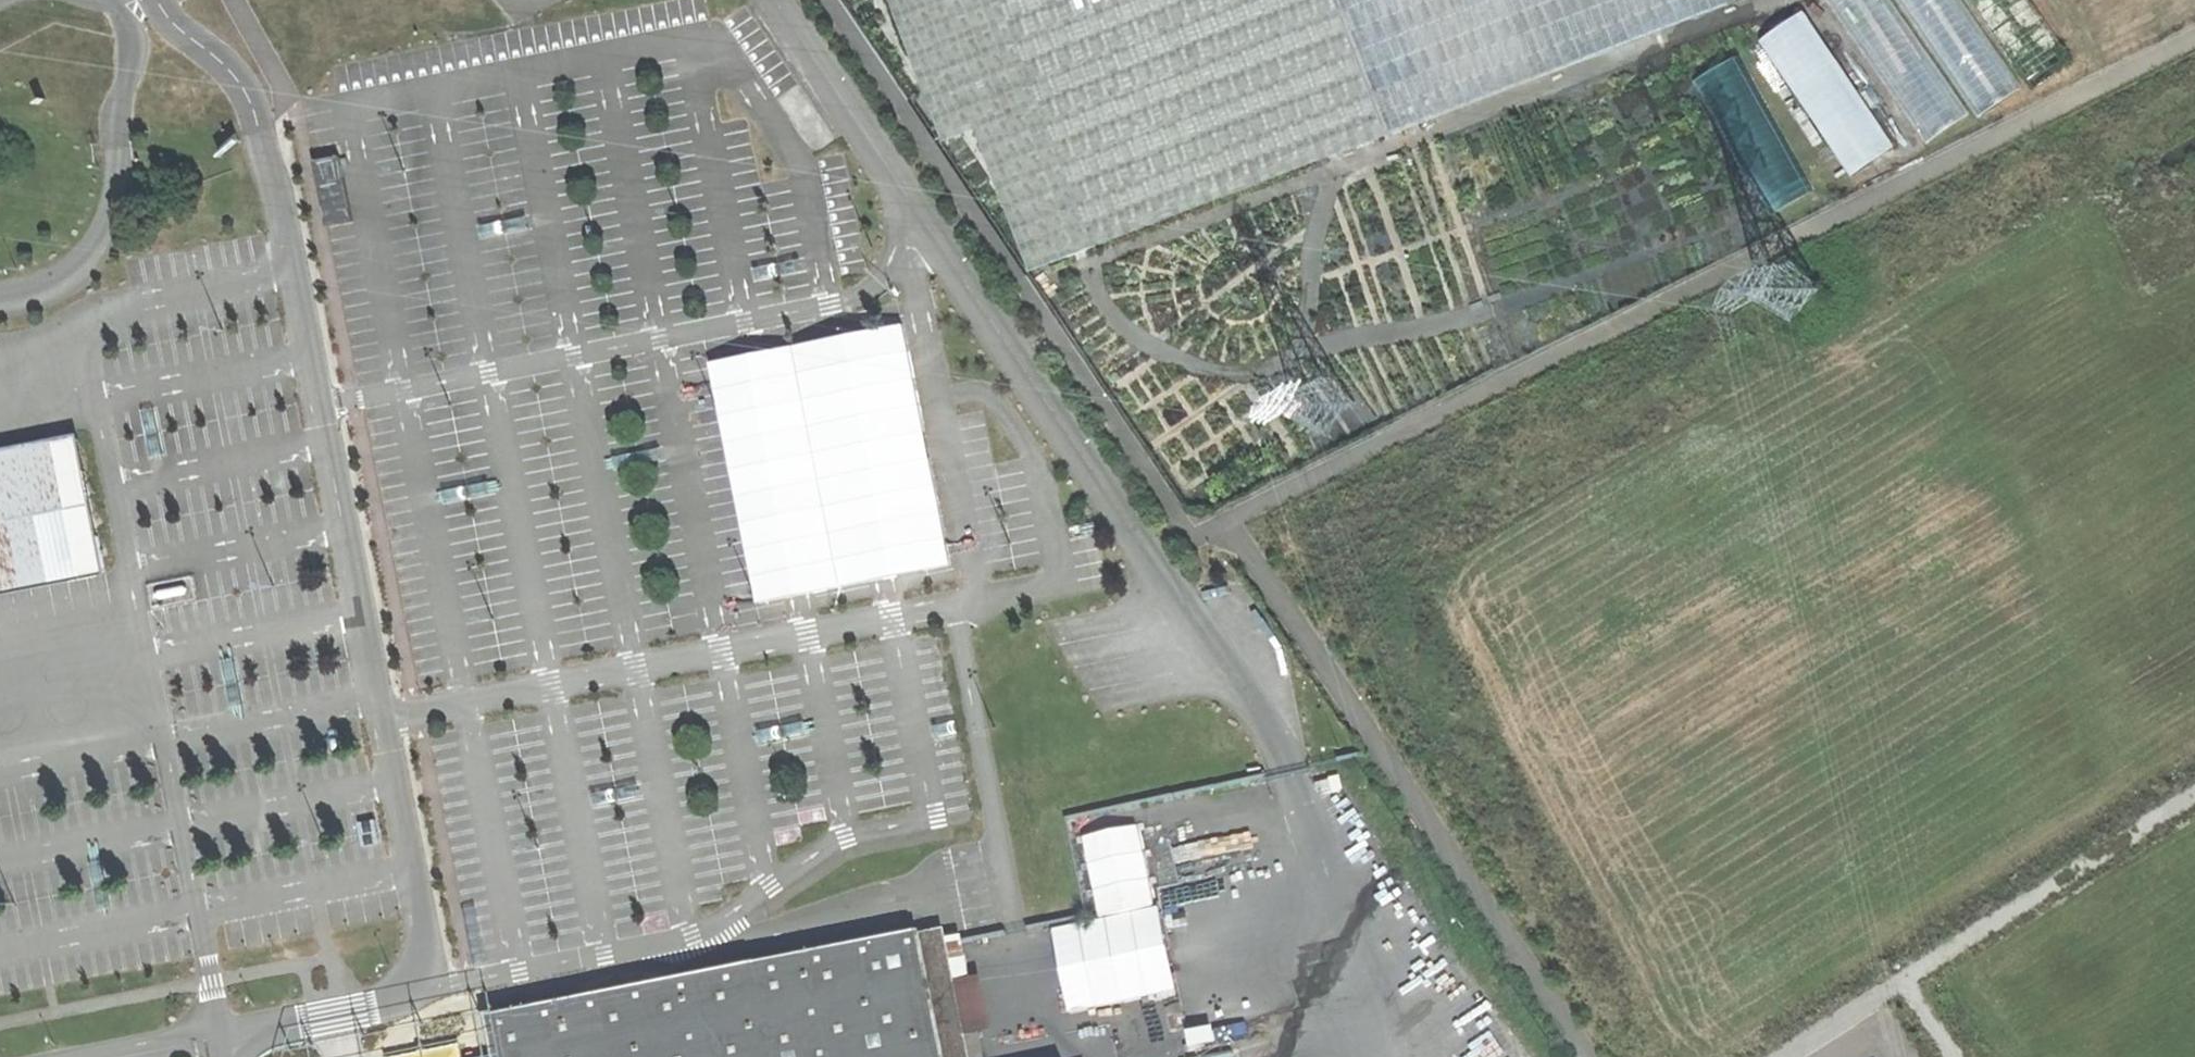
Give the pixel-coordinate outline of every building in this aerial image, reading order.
[(1771,0),(892,0),(946,142),(980,133),(1041,272),(1771,0)] [(1970,0),(1836,0),(1929,146),(2024,85),(1970,0)] [(1817,7),(1768,34),(1850,178),(1898,151),(1817,7)] [(1745,53),(1705,73),(1774,211),(1814,191),(1745,53)] [(112,573),(86,436),(0,452),(0,595),(112,573)] [(1079,1011),(1186,989),(1153,822),(1078,837),(1095,920),(1062,926),(1079,1011)] [(918,936),(942,1056),(981,1056),(955,929),(918,936)] [(918,936),(918,935),(766,965),(487,1021),(494,1056),(942,1056),(918,936)]
